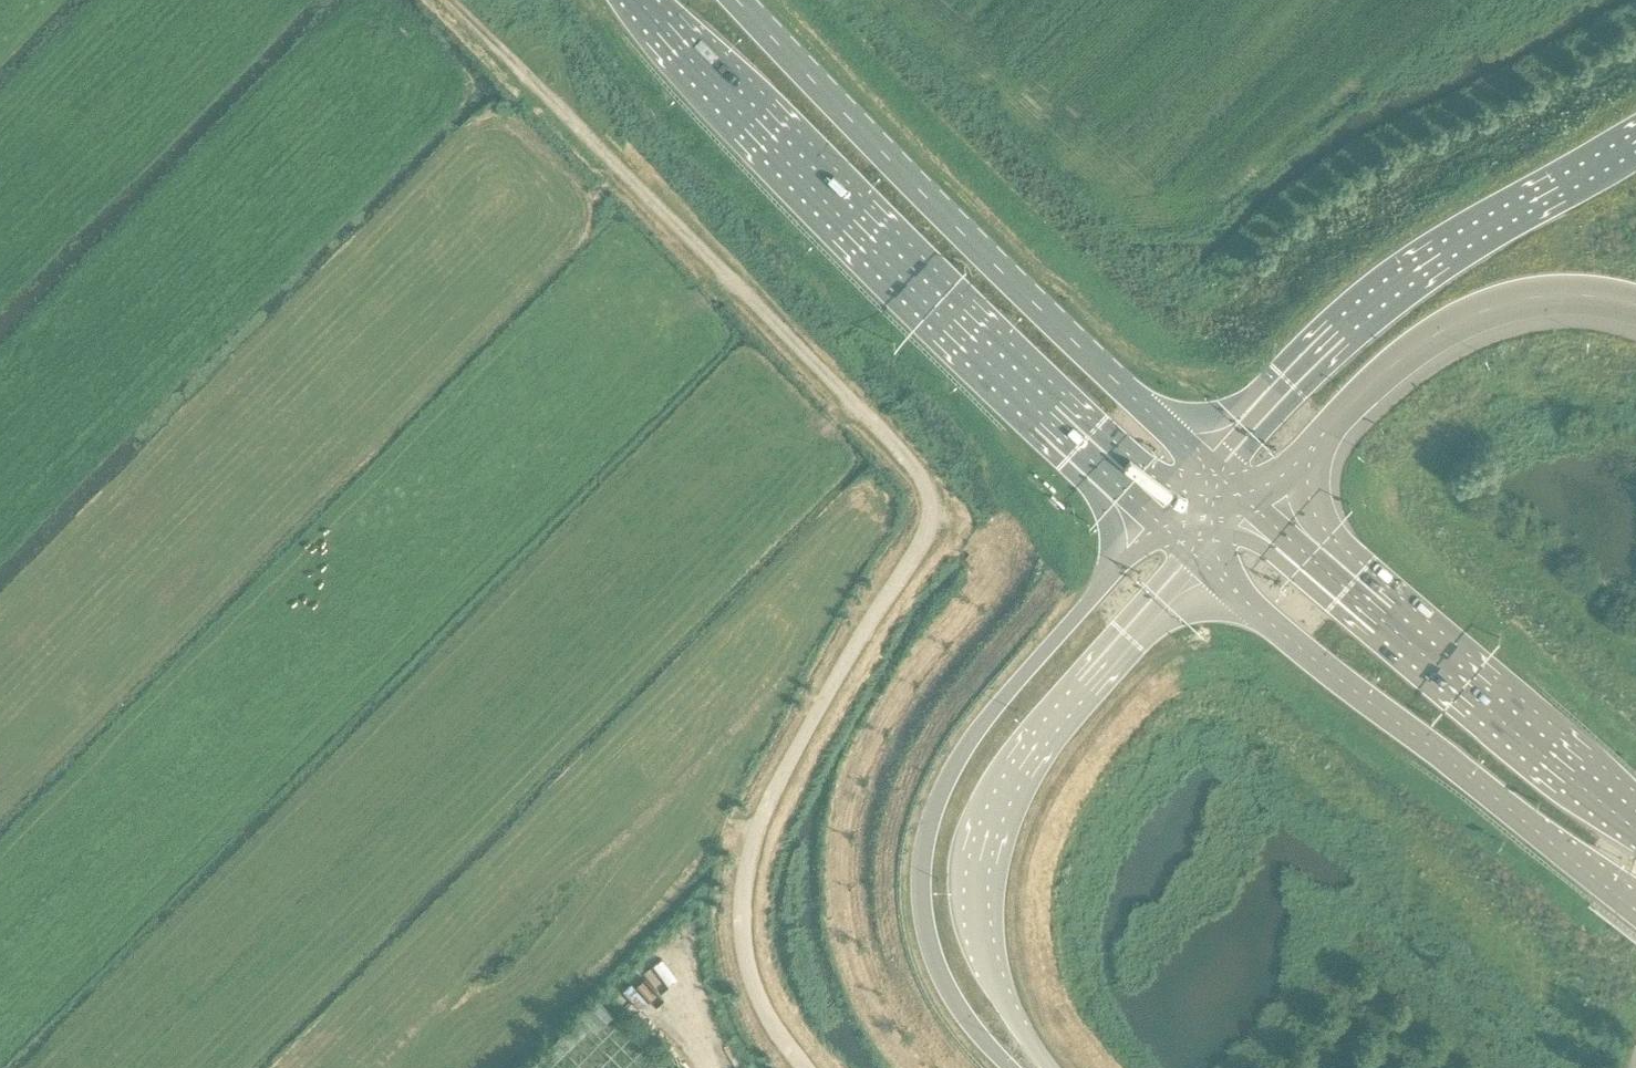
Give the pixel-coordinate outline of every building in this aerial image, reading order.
[(597,998),(527,1067),(666,1067),(597,998)]
